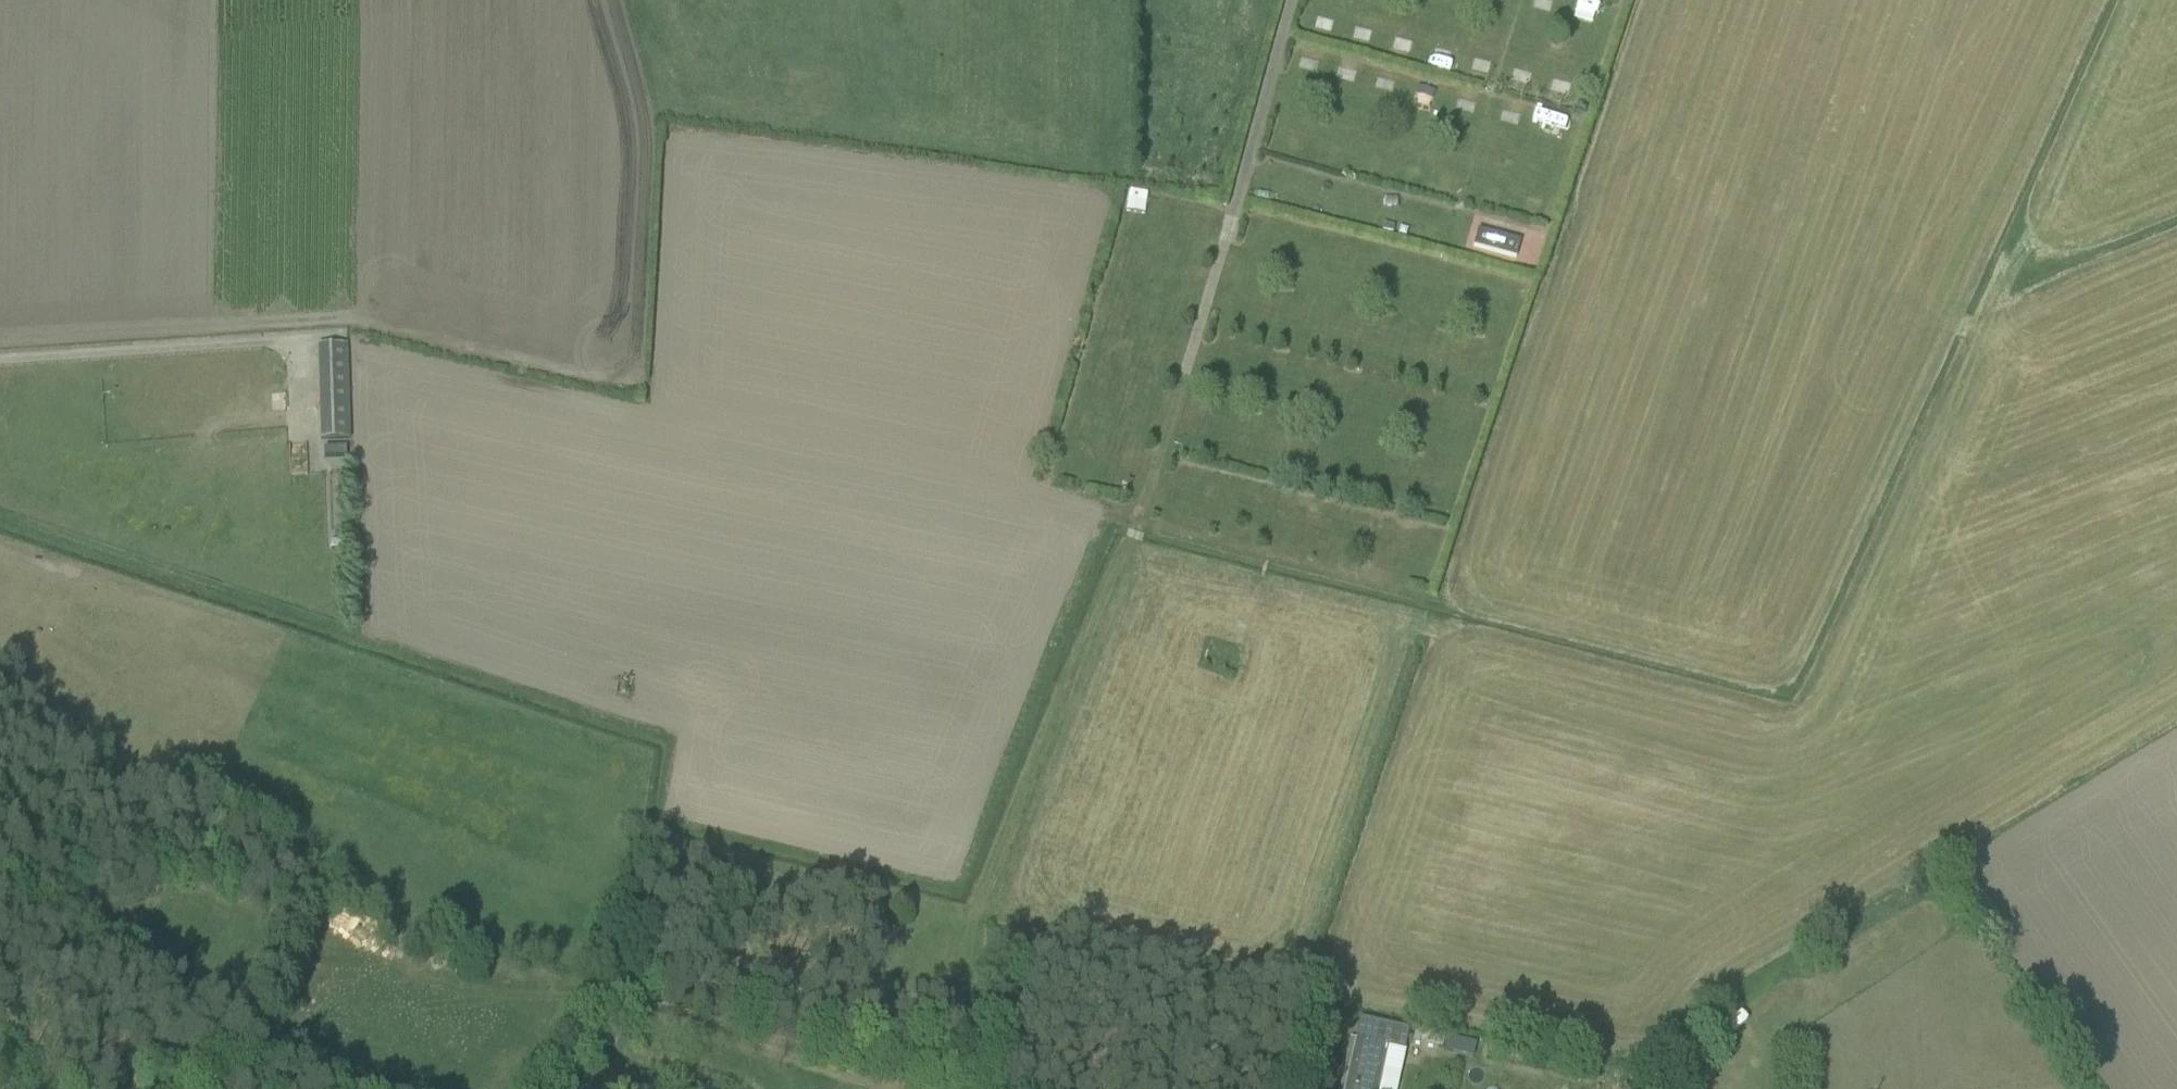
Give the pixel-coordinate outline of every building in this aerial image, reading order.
[(1314,36),(1331,40),(1336,20),(1318,16),(1314,36)] [(1351,46),(1371,48),(1374,29),(1354,26),(1351,46)] [(1477,231),(1472,247),(1515,259),(1520,242),(1477,231)] [(348,423),(348,406),(346,345),(317,346),(319,407),(320,424),(320,440),(349,439),(348,423)] [(325,447),(325,455),(346,456),(347,447),(325,447)] [(1411,1044),(1444,1051),(1447,1037),(1415,1030),(1411,1044)] [(1449,1038),(1445,1052),(1472,1058),(1475,1044),(1449,1038)] [(1343,1088),(1377,1088),(1386,1049),(1354,1042),(1343,1088)]
